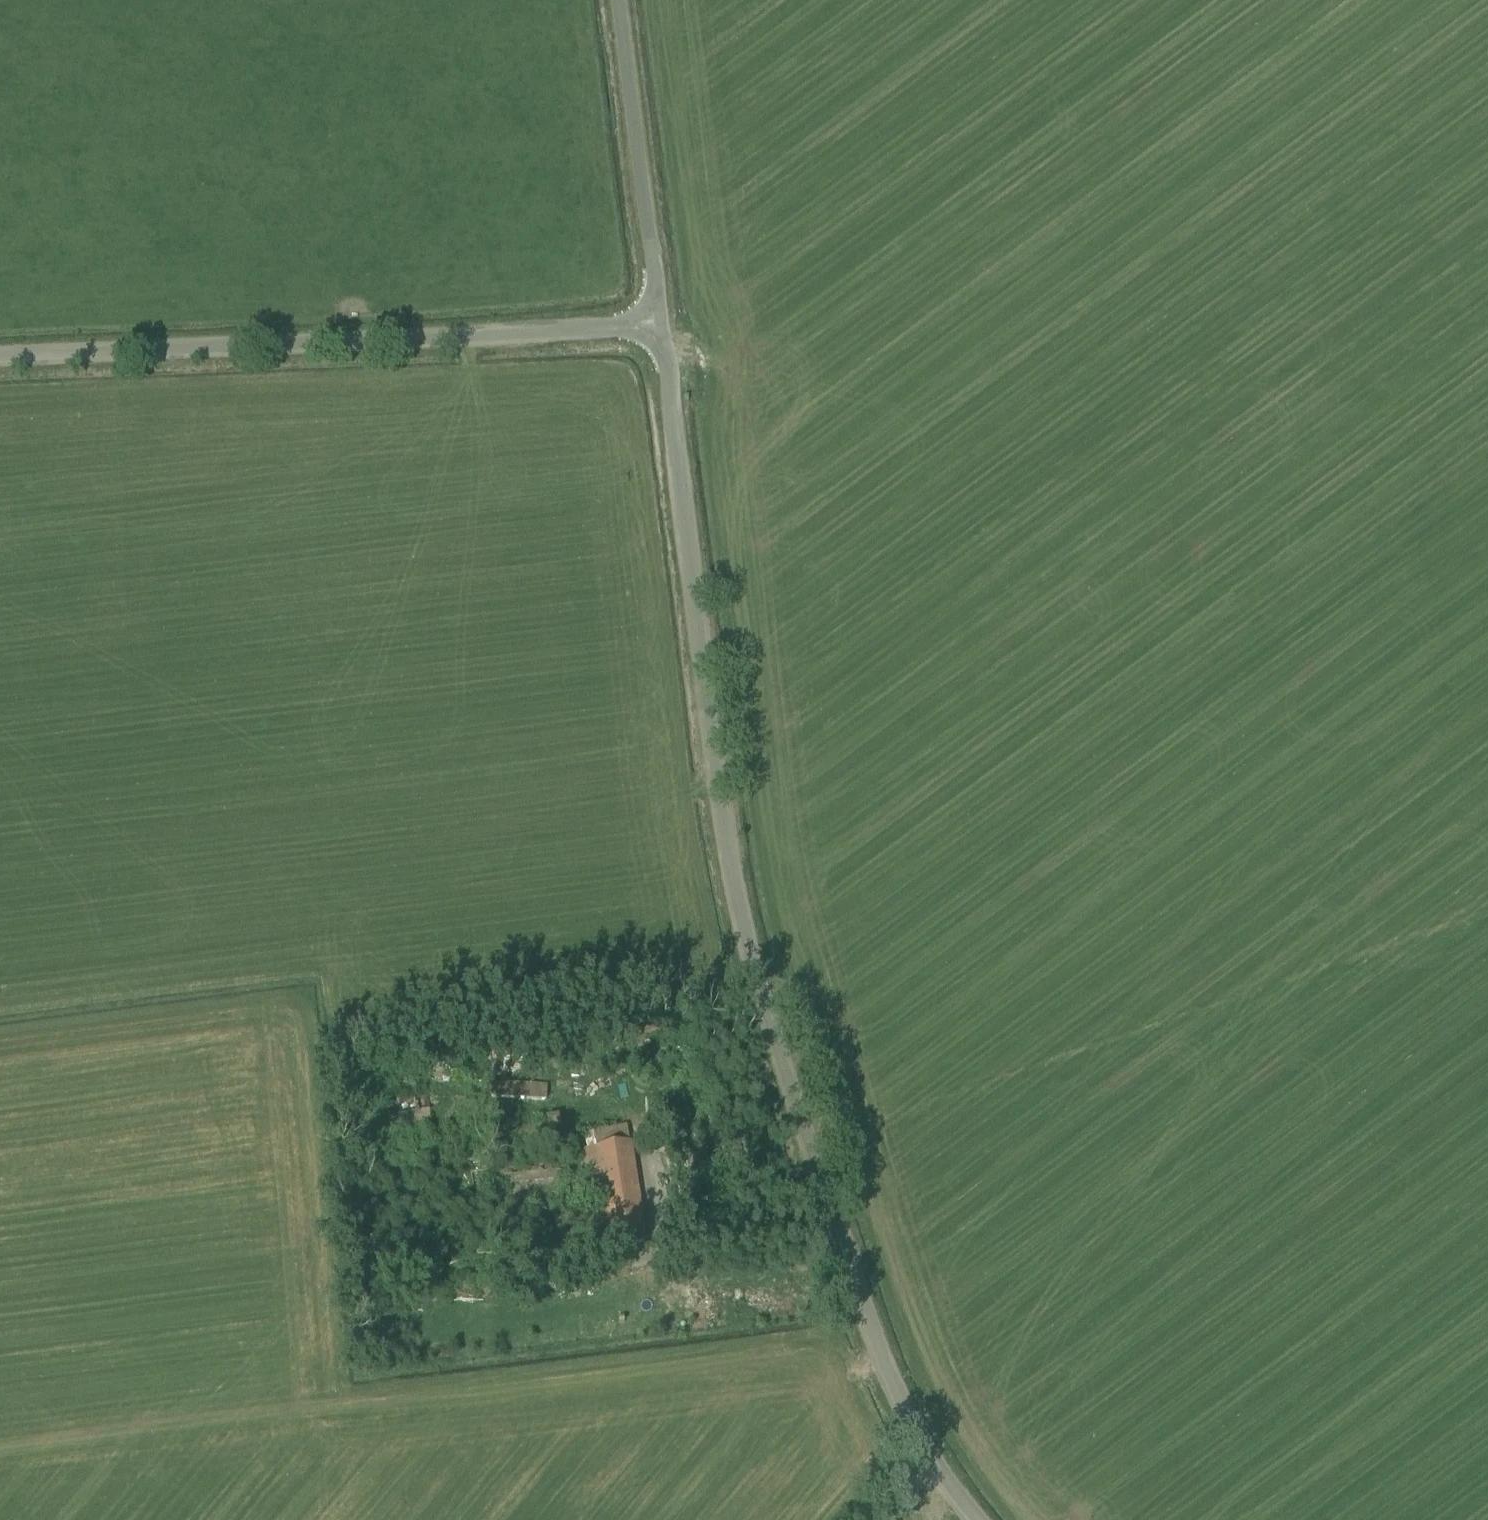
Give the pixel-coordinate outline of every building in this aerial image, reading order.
[(489,1096),(511,1095),(511,1082),(488,1082),(489,1096)] [(627,1126),(593,1132),(596,1149),(612,1147),(630,1144),(627,1126)] [(630,1144),(612,1147),(596,1149),(583,1151),(595,1225),(606,1223),(610,1247),(645,1242),(630,1144)]
